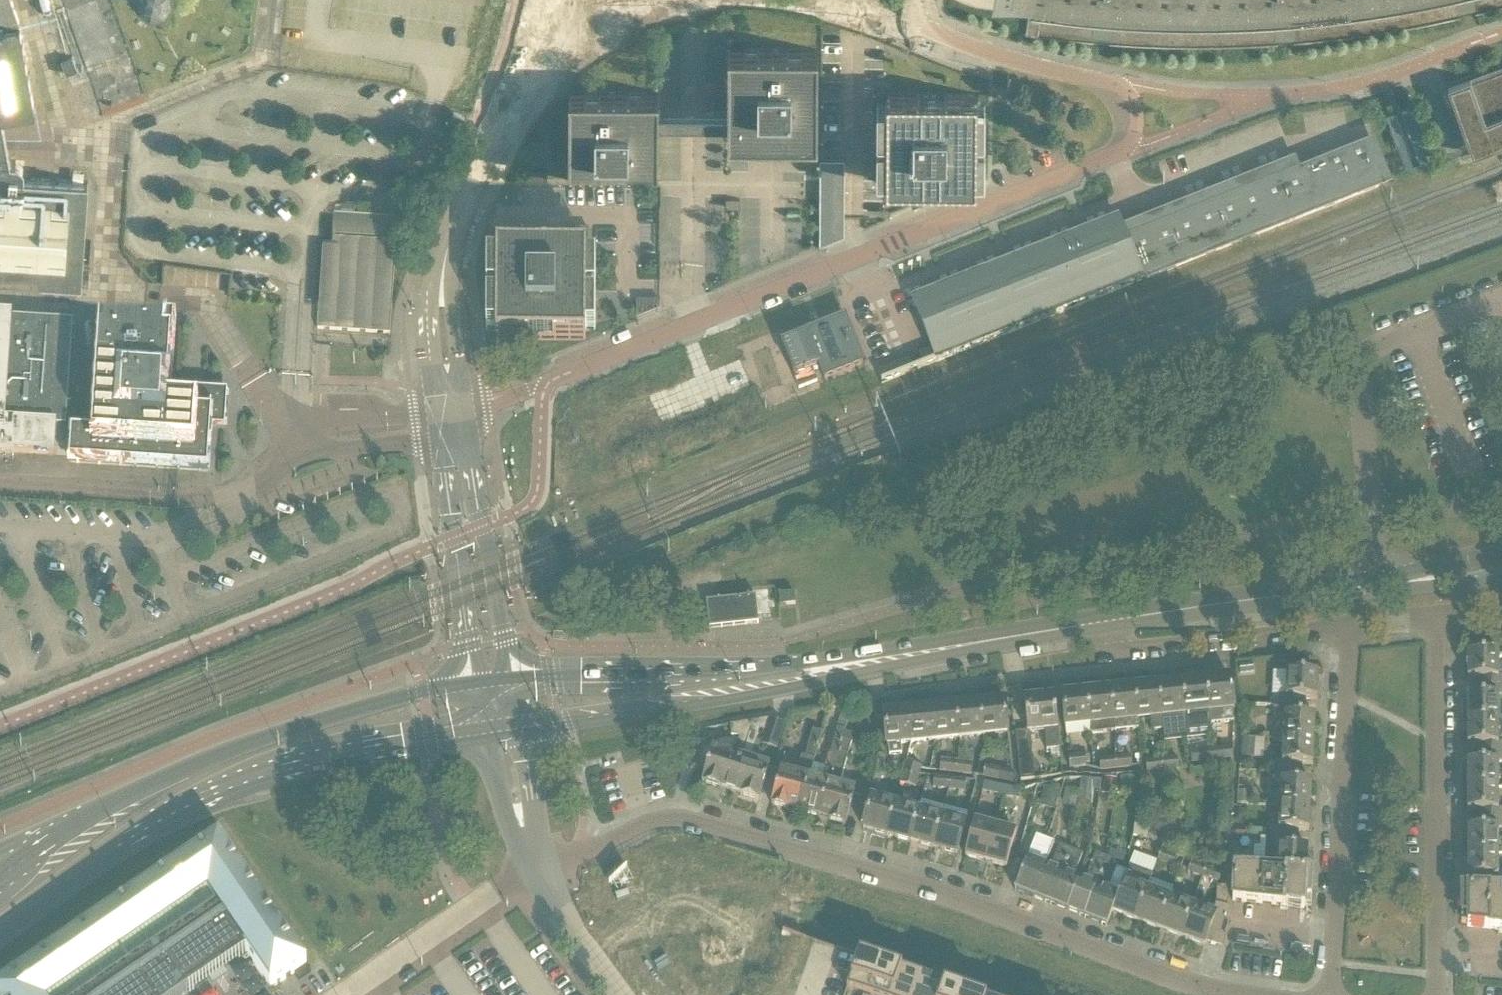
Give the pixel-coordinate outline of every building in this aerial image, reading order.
[(3,110),(35,105),(20,22),(19,22),(12,0),(0,0),(0,111),(3,110)] [(1026,33),(1064,38),(1112,42),(1139,44),(1166,45),(1194,46),(1221,46),(1248,45),(1275,43),(1297,42),(1323,39),(1351,36),(1378,32),(1404,28),(1431,23),(1479,12),(1501,6),(1501,0),(1030,0),(1026,33)] [(728,119),(728,137),(818,138),(818,109),(818,48),(729,48),(728,108),(728,119)] [(1449,87),(1472,152),(1473,153),(1497,144),(1501,142),(1501,68),(1450,87),(1449,87)] [(570,90),(569,179),(659,180),(659,119),(693,119),(728,119),(728,108),(693,108),(659,108),(659,90),(570,90)] [(887,92),(887,107),(887,121),(887,181),(976,182),(977,92),(930,92),(887,92)] [(1394,113),(1386,116),(1408,177),(1433,168),(1411,107),(1394,113)] [(16,159),(11,159),(3,110),(0,111),(0,274),(81,279),(88,180),(23,175),(23,167),(23,165),(22,163),(21,161),(19,160),(16,159)] [(465,119),(466,116),(454,111),(450,119),(463,124),(465,119)] [(921,313),(918,315),(919,317),(920,317),(920,318),(921,318),(923,323),(924,323),(921,316),(943,307),(954,336),(933,344),(931,340),(930,340),(931,344),(931,346),(932,348),(934,348),(938,359),(939,361),(1381,186),(1376,174),(1373,165),(1365,146),(1190,215),(1170,223),(1157,228),(1137,236),(1127,240),(1125,236),(1126,236),(1125,233),(1051,262),(1050,259),(1043,262),(1044,265),(1018,275),(1016,270),(1008,273),(1010,279),(967,296),(967,294),(959,297),(960,299),(921,314),(921,313)] [(548,169),(529,169),(529,179),(548,179),(548,169)] [(838,236),(839,195),(818,195),(817,236),(838,236)] [(330,237),(319,236),(315,329),(388,332),(392,216),(331,214),(330,237)] [(497,250),(496,340),(586,340),(586,300),(586,292),(586,251),(527,250),(497,250)] [(65,428),(64,438),(70,439),(68,462),(210,472),(214,411),(205,410),(206,396),(172,393),(176,320),(156,319),(99,315),(91,430),(65,428)] [(72,323),(10,319),(10,318),(0,317),(0,457),(11,458),(11,452),(53,455),(55,438),(64,438),(65,428),(72,323)] [(807,337),(782,346),(794,376),(799,389),(817,382),(812,369),(819,366),(824,379),(863,364),(845,317),(837,321),(806,333),(807,337)] [(794,595),(780,597),(781,608),(796,606),(794,595)] [(755,597),(706,603),(709,629),(758,624),(755,597)] [(1468,679),(1487,679),(1487,687),(1501,687),(1501,678),(1498,678),(1498,654),(1468,654),(1468,679)] [(1287,673),(1286,696),(1286,697),(1280,697),(1280,707),(1296,708),(1296,699),(1316,700),(1317,675),(1287,673)] [(1210,723),(1206,681),(1206,683),(1198,684),(1198,682),(1195,683),(1195,679),(1184,680),(1184,684),(1182,684),(1187,725),(1187,728),(1211,726),(1210,723)] [(1222,680),(1206,681),(1210,723),(1233,720),(1232,710),(1234,710),(1231,679),(1230,679),(1230,681),(1222,682),(1222,680)] [(1187,725),(1182,684),(1182,686),(1174,687),(1174,685),(1158,686),(1162,717),(1163,729),(1163,730),(1187,728),(1187,725)] [(1162,717),(1158,686),(1158,688),(1150,689),(1150,687),(1135,689),(1138,720),(1150,719),(1151,732),(1163,730),(1163,729),(1162,717)] [(1468,721),(1498,721),(1497,698),(1501,698),(1501,687),(1487,687),(1487,697),(1468,697),(1468,721)] [(1138,720),(1135,689),(1134,689),(1134,691),(1126,692),(1126,690),(1111,691),(1114,722),(1113,722),(1114,732),(1138,730),(1137,720),(1138,720)] [(1114,722),(1111,691),(1110,691),(1110,693),(1102,694),(1102,692),(1087,694),(1090,728),(1091,735),(1114,732),(1113,722),(1114,722)] [(1090,728),(1087,694),(1086,694),(1086,696),(1079,697),(1078,695),(1062,696),(1064,716),(1066,727),(1090,725),(1090,728)] [(1057,730),(1054,697),(1024,700),(1027,733),(1016,734),(1018,754),(1020,781),(1034,779),(1031,753),(1029,733),(1045,731),(1047,751),(1050,751),(1058,750),(1059,750),(1057,730)] [(1007,733),(1004,703),(1003,703),(1003,705),(995,706),(995,704),(980,706),(983,736),(1007,733)] [(983,736),(980,706),(979,706),(979,707),(971,708),(971,706),(956,708),(959,738),(983,736)] [(1295,716),(1296,708),(1280,707),(1279,717),(1285,717),(1284,740),(1314,742),(1315,717),(1295,716)] [(959,738),(956,708),(955,708),(955,710),(947,711),(947,709),(932,710),(935,741),(959,738)] [(935,741),(932,710),(931,710),(931,712),(924,713),(923,711),(908,713),(911,743),(935,741)] [(911,743),(908,713),(907,713),(907,714),(900,715),(900,713),(884,715),(887,745),(889,745),(890,756),(902,754),(901,744),(911,743)] [(754,722),(748,740),(756,743),(760,729),(765,730),(768,721),(768,719),(754,722)] [(769,719),(761,745),(777,750),(785,725),(769,719)] [(1468,746),(1487,746),(1487,754),(1501,754),(1501,744),(1498,744),(1498,723),(1498,721),(1468,721),(1468,746)] [(754,722),(730,725),(731,737),(736,738),(747,741),(748,740),(754,722)] [(838,757),(842,740),(845,731),(837,729),(830,755),(838,757)] [(808,778),(809,778),(816,753),(820,734),(812,732),(805,758),(801,757),(799,766),(793,764),(788,767),(787,772),(781,770),(771,805),(789,809),(790,807),(797,809),(798,803),(801,804),(808,778)] [(1241,757),(1263,758),(1264,739),(1242,738),(1241,757)] [(846,824),(855,790),(839,786),(851,742),(842,740),(838,757),(834,770),(830,784),(829,784),(820,815),(829,817),(828,820),(846,824)] [(1312,766),(1314,742),(1284,740),(1283,763),(1277,763),(1276,773),(1292,774),(1293,765),(1312,766)] [(1232,759),(1232,748),(1208,750),(1209,761),(1232,759)] [(713,750),(703,783),(721,789),(722,786),(732,789),(744,753),(739,752),(737,757),(713,750)] [(1209,761),(1208,750),(1192,752),(1193,763),(1209,761)] [(744,753),(732,789),(741,792),(741,795),(759,801),(769,767),(746,759),(748,754),(744,752),(744,753)] [(1468,789),(1498,789),(1498,787),(1497,763),(1501,763),(1501,754),(1487,754),(1487,763),(1468,763),(1468,789)] [(876,755),(872,771),(882,773),(886,758),(876,755)] [(1085,756),(1069,758),(1070,769),(1086,767),(1085,756)] [(1131,757),(1114,759),(1115,769),(1132,767),(1131,757)] [(1178,758),(1162,760),(1163,772),(1175,771),(1175,770),(1179,769),(1178,758)] [(1115,769),(1114,759),(1100,760),(1101,771),(1115,769)] [(1163,772),(1162,760),(1146,762),(1147,773),(1149,772),(1149,774),(1163,772)] [(956,774),(957,763),(941,762),(940,773),(956,774)] [(973,765),(957,763),(956,774),(972,776),(973,765)] [(907,764),(904,774),(919,778),(922,768),(907,764)] [(830,784),(834,770),(813,765),(811,771),(809,778),(808,778),(801,804),(798,803),(797,809),(803,810),(802,812),(820,817),(820,815),(829,784),(830,784)] [(1225,766),(1224,780),(1234,781),(1235,767),(1225,766)] [(983,778),(998,781),(1000,770),(985,767),(983,778)] [(880,782),(882,773),(872,771),(868,786),(873,788),(878,789),(880,782)] [(1176,780),(1175,771),(1163,772),(1164,781),(1176,780)] [(1164,781),(1163,772),(1149,774),(1150,783),(1164,781)] [(1292,782),(1292,774),(1276,773),(1276,783),(1281,783),(1280,807),(1310,808),(1311,783),(1292,782)] [(916,789),(919,778),(904,774),(901,785),(916,789)] [(949,790),(950,779),(935,777),(934,789),(949,790)] [(1106,777),(1103,792),(1116,794),(1118,778),(1106,777)] [(966,780),(950,779),(949,790),(964,792),(966,780)] [(1233,794),(1234,781),(1224,780),(1224,793),(1233,794)] [(1000,797),(1002,788),(985,784),(983,793),(1000,797)] [(1045,787),(1041,800),(1057,804),(1061,791),(1045,787)] [(1020,792),(1002,788),(1000,797),(1018,801),(1020,792)] [(1468,812),(1487,812),(1487,820),(1501,820),(1501,810),(1498,810),(1498,789),(1468,789),(1468,812)] [(1233,807),(1233,794),(1224,793),(1223,807),(1233,807)] [(887,835),(894,806),(871,800),(863,829),(864,829),(865,828),(872,830),(872,831),(887,835)] [(910,842),(918,813),(894,806),(887,835),(888,836),(888,834),(896,836),(895,838),(910,842)] [(1232,821),(1233,807),(1223,807),(1222,820),(1232,821)] [(1309,832),(1310,808),(1280,807),(1279,830),(1273,830),(1273,839),(1289,840),(1289,831),(1309,832)] [(934,846),(941,819),(918,813),(910,842),(911,842),(911,840),(919,842),(918,844),(934,848),(934,846)] [(1169,816),(1159,844),(1174,849),(1184,821),(1169,816)] [(957,854),(965,826),(941,819),(934,846),(942,848),(941,850),(957,854)] [(1135,820),(1133,837),(1147,838),(1149,821),(1135,820)] [(1231,834),(1232,821),(1222,820),(1221,834),(1231,834)] [(1468,853),(1497,853),(1497,830),(1501,830),(1501,820),(1487,820),(1487,829),(1468,829),(1468,853)] [(986,862),(995,828),(975,823),(965,856),(986,862)] [(1007,868),(1016,834),(995,828),(986,862),(1007,868)] [(1230,846),(1231,834),(1221,834),(1220,845),(1230,846)] [(1027,860),(1015,891),(1033,898),(1046,867),(1055,845),(1053,844),(1055,837),(1049,835),(1046,841),(1042,840),(1034,862),(1027,860)] [(247,954),(271,989),(306,965),(219,837),(0,987),(0,994),(186,994),(247,954)] [(1288,848),(1289,840),(1273,839),(1266,838),(1265,871),(1275,871),(1276,873),(1286,873),(1306,874),(1308,849),(1288,848)] [(1051,905),(1072,851),(1060,846),(1053,864),(1056,865),(1054,870),(1046,867),(1033,898),(1051,905)] [(1068,911),(1080,880),(1072,876),(1074,872),(1076,873),(1083,855),(1072,851),(1051,905),(1068,911)] [(1177,856),(1162,851),(1158,861),(1173,867),(1177,856)] [(1498,878),(1497,853),(1468,853),(1467,878),(1487,878),(1487,890),(1487,892),(1501,892),(1501,878),(1498,878)] [(1106,864),(1107,859),(1097,855),(1095,860),(1088,877),(1086,882),(1080,880),(1068,911),(1085,918),(1106,864)] [(1119,895),(1128,873),(1117,869),(1113,867),(1115,862),(1107,859),(1106,864),(1085,918),(1107,927),(1113,912),(1119,895)] [(1203,877),(1207,867),(1192,861),(1188,872),(1203,877)] [(1119,895),(1113,912),(1114,912),(1115,911),(1122,913),(1121,915),(1137,921),(1137,919),(1147,892),(1152,876),(1130,867),(1128,873),(1119,895)] [(1222,872),(1207,867),(1203,877),(1218,883),(1222,872)] [(1259,904),(1261,871),(1235,869),(1233,901),(1259,904)] [(1284,906),(1286,873),(1276,873),(1275,871),(1265,871),(1261,871),(1259,904),(1284,906)] [(1311,900),(1312,875),(1306,874),(1286,873),(1284,906),(1305,909),(1305,900),(1311,900)] [(1227,888),(1218,888),(1217,907),(1214,916),(1205,941),(1206,941),(1222,946),(1231,911),(1224,909),(1226,900),(1227,888)] [(1487,929),(1487,892),(1487,890),(1461,890),(1461,917),(1467,917),(1467,926),(1487,929)] [(1159,927),(1169,900),(1147,892),(1137,919),(1145,922),(1144,923),(1159,929),(1160,927),(1159,927)] [(1487,892),(1487,929),(1501,930),(1501,892),(1487,892)] [(1182,935),(1192,908),(1169,900),(1159,927),(1160,927),(1167,930),(1166,931),(1182,937),(1182,935)] [(1205,941),(1214,916),(1192,908),(1182,935),(1190,938),(1189,940),(1204,945),(1206,941),(1205,941)] [(847,993),(853,994),(870,994),(880,965),(859,958),(847,993)] [(870,994),(893,994),(901,973),(880,965),(870,994)] [(893,994),(917,994),(923,980),(901,973),(893,994)] [(917,994),(942,994),(944,988),(923,980),(917,994)]
